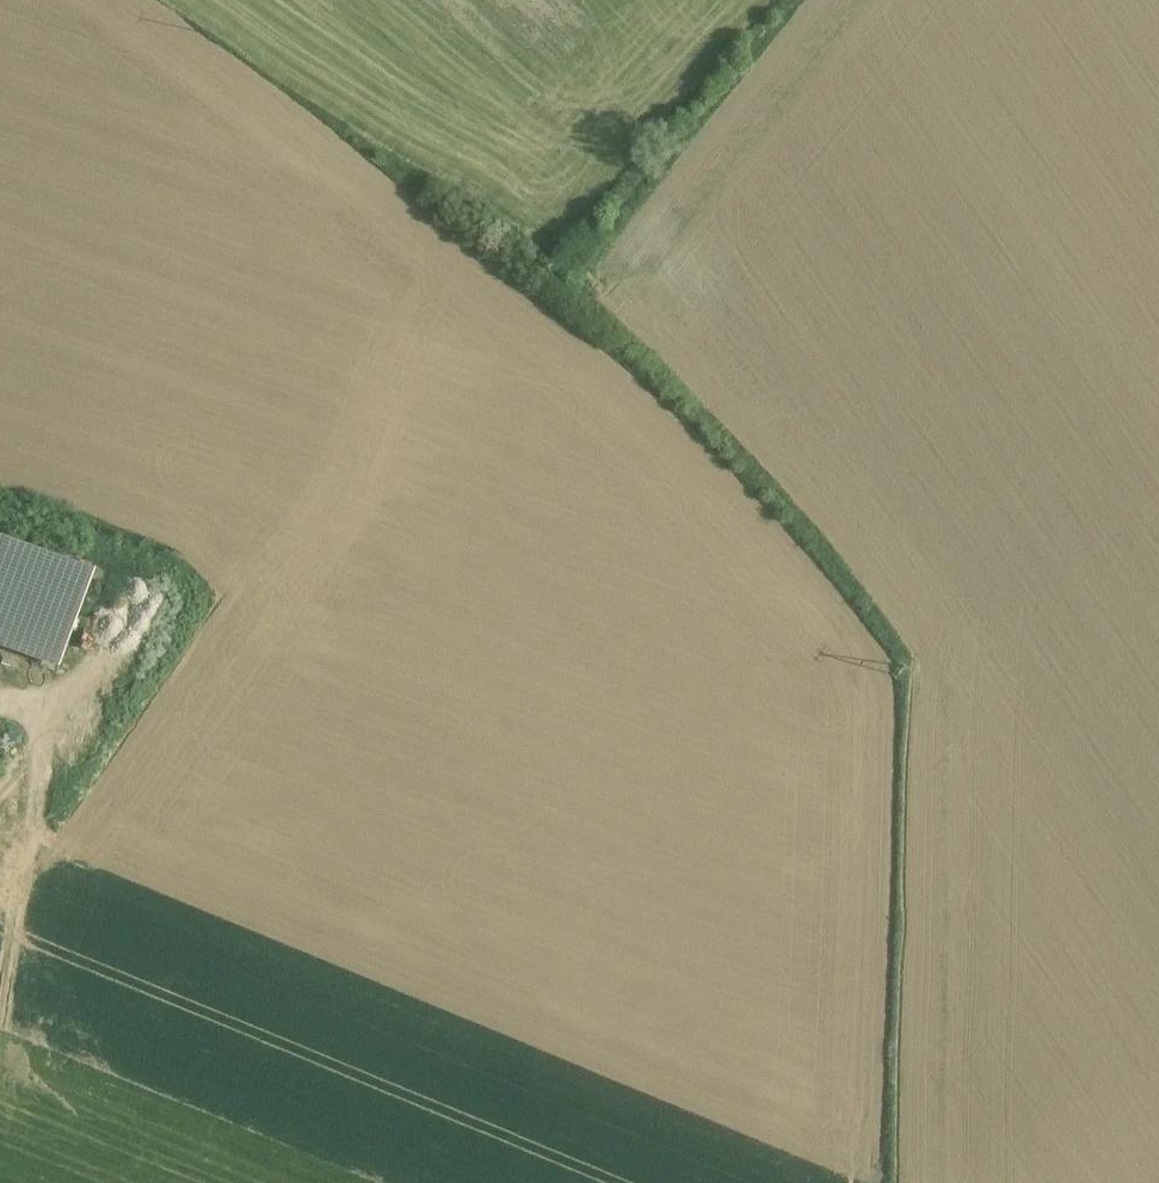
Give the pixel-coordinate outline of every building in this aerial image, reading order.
[(0,537),(0,638),(51,656),(83,566),(0,537)]
